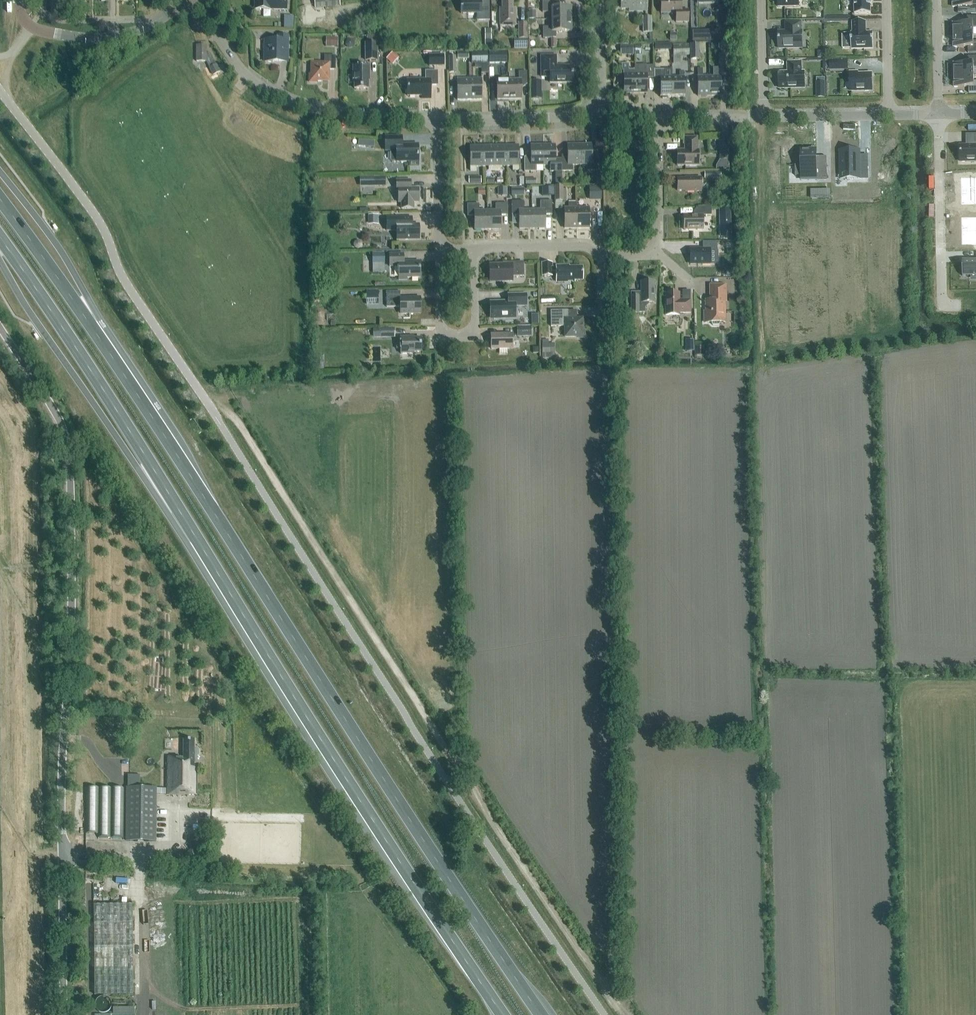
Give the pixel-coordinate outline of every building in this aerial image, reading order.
[(271,11),(271,10),(287,10),(287,0),(255,0),(255,7),(263,7),(263,10),(271,11)] [(340,0),(314,0),(315,8),(340,6),(340,0)] [(489,6),(481,6),(481,0),(473,0),(461,0),(461,13),(477,13),(477,20),(490,20),(489,6)] [(515,8),(513,8),(513,0),(502,0),(502,8),(500,8),(500,25),(516,25),(515,8)] [(646,11),(646,0),(620,0),(621,9),(629,9),(629,11),(646,11)] [(688,10),(681,10),(681,0),(661,0),(661,13),(676,13),(676,22),(688,22),(688,10)] [(855,14),(871,14),(870,5),(872,5),(872,0),(854,0),(855,14)] [(973,0),(953,0),(953,7),(957,7),(967,7),(967,13),(975,13),(975,1),(973,2),(973,0)] [(572,19),(571,7),(555,7),(555,1),(542,1),(542,12),(551,12),(551,19),(572,19)] [(284,15),(284,27),(293,27),(294,15),(284,15)] [(643,32),(651,32),(651,17),(643,17),(643,32)] [(953,35),(973,35),(973,28),(975,28),(975,17),(967,17),(968,23),(957,23),(953,23),(953,35)] [(556,31),(572,31),(572,19),(551,19),(552,27),(543,27),(543,38),(551,38),(551,48),(556,48),(556,31)] [(866,29),(866,21),(852,21),(852,33),(851,33),(851,49),(873,49),(873,32),(865,32),(865,29),(866,29)] [(519,38),(527,38),(527,23),(519,23),(519,38)] [(801,31),(801,23),(786,23),(786,32),(778,32),(779,49),(802,48),(802,31),(801,31)] [(652,33),(649,33),(649,39),(644,39),(644,43),(652,43),(652,33)] [(265,62),(280,62),(281,52),(287,52),(288,36),(279,35),(278,40),(261,39),(261,40),(268,40),(268,46),(265,46),(265,62)] [(366,44),(366,60),(377,60),(377,44),(376,44),(376,35),(366,35),(367,44),(366,44)] [(973,35),(953,35),(953,47),(957,47),(968,47),(968,53),(975,53),(975,41),(973,41),(973,35)] [(326,37),(326,46),(338,46),(338,38),(326,37)] [(527,39),(514,39),(514,49),(527,49),(527,39)] [(698,44),(690,44),(691,59),(699,59),(698,44)] [(196,61),(206,61),(206,45),(196,45),(196,61)] [(621,45),(621,54),(633,54),(633,45),(621,45)] [(689,55),(689,45),(673,45),(673,55),(689,55)] [(471,52),(472,62),(488,61),(487,51),(471,52)] [(507,51),(489,51),(489,63),(507,63),(507,51)] [(399,58),(392,52),(386,59),(393,65),(399,58)] [(429,66),(443,66),(443,55),(429,55),(429,66)] [(541,56),(541,77),(550,77),(550,82),(573,82),(572,66),(559,66),(559,65),(554,65),(554,56),(556,56),(556,55),(541,56)] [(720,74),(727,74),(727,60),(727,55),(719,55),(719,60),(719,68),(713,68),(714,76),(709,76),(709,96),(721,95),(720,76),(720,74)] [(324,63),(311,63),(311,74),(309,74),(309,82),(317,82),(317,81),(329,81),(329,69),(335,69),(335,56),(324,56),(324,63)] [(954,75),(974,75),(974,68),(975,68),(975,57),(968,57),(968,63),(958,63),(954,63),(954,75)] [(829,60),(829,68),(848,68),(847,60),(829,60)] [(788,73),(779,73),(779,88),(805,88),(804,72),(801,72),(801,62),(788,62),(788,73)] [(220,71),(216,64),(209,68),(213,75),(220,71)] [(624,93),(635,93),(635,74),(635,69),(629,70),(629,64),(621,64),(622,70),(624,70),(624,93)] [(635,74),(635,93),(647,93),(647,78),(653,78),(653,65),(646,65),(641,65),(635,65),(635,69),(635,74)] [(354,76),(354,88),(368,88),(368,76),(370,76),(370,66),(353,66),(353,76),(354,76)] [(709,96),(709,76),(703,76),(703,68),(697,68),(698,96),(709,96)] [(667,96),(672,96),(672,77),(672,69),(665,69),(654,70),(654,84),(660,84),(661,96),(660,96),(660,97),(662,97),(662,98),(667,98),(667,96)] [(425,71),(426,79),(407,80),(407,96),(422,95),(422,98),(430,98),(430,85),(438,85),(437,71),(425,71)] [(509,80),(509,99),(521,99),(521,84),(527,84),(527,71),(518,71),(519,80),(509,80)] [(679,77),(672,77),(672,96),(685,96),(685,95),(684,95),(684,71),(679,71),(679,77)] [(858,73),(850,73),(850,91),(872,91),(872,75),(858,75),(858,73)] [(954,75),(954,87),(958,87),(969,87),(969,93),(975,93),(975,82),(974,82),(974,75),(954,75)] [(469,99),(469,79),(457,79),(457,100),(469,99)] [(469,79),(469,99),(482,99),(481,79),(469,79)] [(497,99),(509,99),(509,80),(497,80),(497,99)] [(825,89),(816,89),(816,98),(825,98),(825,89)] [(960,146),(960,162),(975,162),(975,135),(968,135),(968,143),(968,146),(966,146),(960,146)] [(385,136),(385,150),(390,150),(390,162),(409,161),(409,165),(418,165),(418,144),(402,144),(402,136),(385,136)] [(719,137),(720,159),(729,159),(728,136),(719,137)] [(677,165),(698,165),(698,150),(697,150),(697,137),(684,137),(685,150),(677,150),(677,165)] [(555,144),(543,145),(543,165),(549,165),(549,171),(561,171),(561,158),(555,158),(555,144)] [(567,159),(562,159),(562,171),(572,171),(572,165),(580,165),(580,144),(567,144),(567,159)] [(580,144),(580,165),(587,164),(587,170),(598,170),(598,154),(598,158),(592,158),(592,144),(580,144)] [(494,145),(482,146),(482,166),(488,166),(488,170),(494,170),(494,145)] [(506,145),(494,145),(494,170),(500,170),(500,166),(506,166),(506,145)] [(506,145),(506,166),(512,166),(512,170),(519,170),(518,145),(506,145)] [(543,145),(530,145),(531,159),(524,159),(524,171),(536,171),(536,165),(543,165),(543,145)] [(476,166),(482,166),(482,146),(470,146),(470,171),(476,171),(476,166)] [(859,150),(840,151),(841,173),(847,173),(847,179),(868,179),(867,162),(859,162),(859,156),(859,150)] [(801,165),(795,165),(795,176),(801,176),(817,176),(817,179),(827,179),(827,165),(817,165),(817,157),(816,151),(801,151),(801,165)] [(961,178),(961,191),(975,191),(975,173),(970,173),(970,177),(961,178)] [(384,177),(360,177),(360,185),(384,185),(384,177)] [(685,178),(677,178),(677,190),(685,190),(685,191),(701,191),(701,177),(685,177),(685,178)] [(413,202),(419,202),(418,188),(410,188),(410,180),(396,180),(396,190),(398,190),(398,202),(401,202),(401,208),(413,208),(413,202)] [(555,201),(563,200),(563,185),(555,186),(555,201)] [(589,200),(601,200),(601,186),(589,186),(589,200)] [(507,196),(507,187),(498,187),(498,196),(507,196)] [(971,204),(971,209),(975,209),(975,191),(961,191),(961,204),(971,204)] [(552,214),(552,200),(540,201),(540,210),(532,210),(532,228),(545,228),(545,214),(552,214)] [(532,228),(532,210),(524,210),(523,201),(511,201),(512,215),(519,215),(519,228),(532,228)] [(569,202),(569,208),(564,208),(564,228),(577,228),(576,208),(576,202),(569,202)] [(487,229),(487,210),(479,210),(479,203),(467,204),(467,216),(474,216),(474,229),(487,229)] [(495,210),(487,210),(487,229),(501,229),(500,215),(507,215),(507,203),(495,203),(495,210)] [(698,207),(698,215),(684,215),(684,229),(703,229),(703,215),(711,215),(711,207),(698,207)] [(589,208),(576,208),(577,228),(589,228),(589,208)] [(730,208),(720,208),(721,228),(731,228),(730,208)] [(971,213),(971,217),(961,218),(962,231),(975,231),(975,213),(971,213)] [(379,224),(378,214),(368,214),(368,225),(379,224)] [(417,238),(417,225),(419,225),(412,225),(411,217),(386,217),(387,230),(396,230),(397,239),(419,239),(419,238),(417,238)] [(962,231),(962,244),(972,244),(972,249),(975,249),(975,231),(962,231)] [(703,241),(703,248),(690,249),(690,256),(691,264),(710,263),(710,250),(717,250),(717,241),(703,241)] [(372,263),(384,262),(384,252),(372,253),(372,263)] [(407,277),(420,277),(420,261),(403,261),(403,253),(389,254),(389,266),(398,266),(399,279),(407,279),(407,277)] [(962,260),(963,276),(971,276),(971,279),(975,279),(975,260),(962,260)] [(502,264),(489,264),(490,282),(490,281),(492,281),(492,280),(502,280),(502,281),(512,281),(512,276),(524,276),(523,262),(516,262),(502,262),(502,264)] [(569,265),(556,265),(556,267),(552,267),(552,262),(542,262),(542,275),(552,275),(552,271),(556,271),(556,282),(574,281),(574,280),(583,280),(582,266),(569,266),(569,265)] [(654,281),(641,281),(641,292),(638,295),(638,296),(631,296),(631,312),(645,312),(645,302),(654,302),(654,295),(655,295),(655,290),(654,290),(654,281)] [(719,324),(719,322),(724,322),(724,313),(724,300),(726,300),(726,285),(710,285),(710,300),(706,300),(706,311),(704,311),(704,322),(711,322),(711,324),(713,325),(718,325),(719,324)] [(400,307),(400,313),(420,313),(420,298),(400,298),(400,291),(386,291),(386,307),(400,307)] [(690,313),(690,300),(682,300),(682,302),(679,302),(679,293),(673,293),(672,291),(668,291),(667,293),(665,293),(665,315),(679,315),(679,313),(690,313)] [(493,302),(493,318),(515,317),(515,305),(526,305),(526,294),(508,294),(508,302),(493,302)] [(577,337),(584,337),(584,331),(583,331),(582,318),(566,319),(566,310),(550,310),(551,326),(565,326),(565,337),(577,336),(577,337)] [(531,326),(517,326),(517,336),(531,336),(531,326)] [(380,328),(373,328),(374,336),(380,336),(394,335),(394,327),(380,328)] [(512,333),(491,334),(491,349),(499,348),(499,354),(507,354),(507,348),(512,348),(518,348),(518,342),(512,342),(512,333)] [(421,352),(421,338),(409,338),(409,337),(400,337),(400,342),(396,342),(397,349),(400,348),(401,353),(409,353),(409,352),(421,352)] [(704,356),(704,349),(704,346),(696,346),(696,356),(704,356)] [(197,750),(198,749),(194,749),(194,740),(183,740),(183,757),(167,757),(167,795),(197,795),(197,757),(199,756),(199,751),(197,750)] [(127,788),(127,842),(156,842),(156,841),(156,808),(156,788),(140,788),(127,788)] [(124,839),(124,789),(86,789),(86,835),(99,835),(99,839),(124,839)] [(184,854),(191,863),(200,856),(192,847),(184,854)] [(163,884),(151,883),(150,895),(162,896),(163,884)] [(133,905),(94,906),(95,996),(134,995),(133,905)] [(112,1007),(112,1006),(112,1004),(111,1003),(111,1002),(110,1001),(110,1000),(109,999),(108,999),(107,998),(106,998),(104,998),(103,998),(102,998),(101,998),(100,999),(99,999),(98,1000),(97,1001),(97,1002),(96,1003),(96,1004),(95,1005),(95,1006),(96,1008),(96,1009),(96,1010),(97,1011),(98,1012),(99,1013),(100,1013),(101,1014),(102,1014),(103,1014),(104,1014),(105,1014),(106,1014),(107,1013),(108,1013),(109,1012),(110,1011),(111,1010),(111,1009),(112,1008),(112,1007)]
